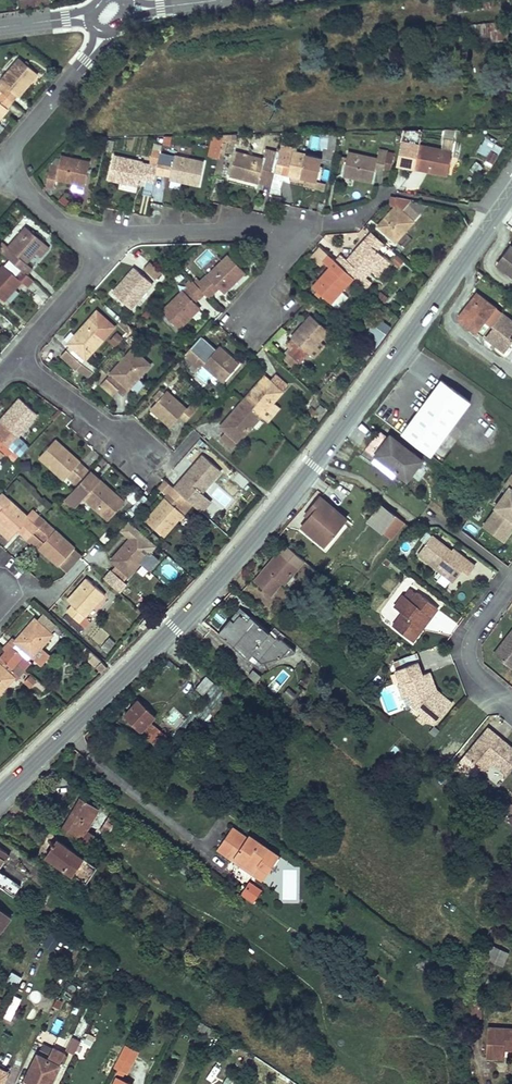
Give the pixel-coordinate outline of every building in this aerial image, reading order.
[(479,43),(510,39),(508,21),(454,28),(455,34),(478,32),(479,43)] [(31,82),(37,75),(19,60),(0,82),(0,93),(11,102),(17,96),(18,97),(31,82)] [(42,79),(37,75),(31,82),(36,87),(42,79)] [(0,93),(0,118),(7,110),(6,109),(11,102),(0,93)] [(335,150),(337,134),(326,132),(325,137),(330,138),(329,148),(324,148),(324,153),(326,154),(326,158),(333,159),(336,149),(335,150)] [(403,132),(402,137),(401,142),(397,164),(416,168),(416,169),(448,175),(452,152),(454,142),(443,140),(441,150),(420,146),(422,132),(403,132)] [(216,175),(222,176),(229,142),(237,141),(237,135),(224,135),(223,139),(219,158),(216,175)] [(168,137),(165,137),(163,145),(169,146),(171,137),(168,137)] [(215,137),(211,156),(219,158),(223,139),(215,137)] [(104,146),(95,145),(94,154),(102,156),(104,146)] [(278,156),(275,173),(280,174),(281,173),(287,175),(288,175),(317,182),(322,160),(293,153),(293,149),(280,146),(278,156)] [(267,148),(265,157),(270,154),(273,155),(274,149),(267,148)] [(494,148),(491,154),(498,158),(501,152),(494,148)] [(347,158),(345,165),(342,176),(372,182),(375,168),(384,170),(384,167),(391,168),(394,155),(378,151),(377,159),(348,153),(347,158)] [(158,167),(157,175),(164,177),(164,176),(170,177),(170,180),(199,186),(204,164),(161,154),(158,167)] [(265,160),(236,154),(229,177),(272,186),(275,173),(278,156),(273,155),(270,154),(265,157),(265,160)] [(58,172),(52,171),(50,170),(46,186),(54,188),(56,180),(73,184),(72,191),(82,193),(84,186),(85,186),(90,163),(61,157),(59,166),(58,172)] [(114,158),(109,180),(138,187),(144,164),(114,158)] [(155,183),(157,175),(158,167),(150,166),(146,181),(155,183)] [(64,195),(60,200),(67,206),(71,202),(64,195)] [(377,225),(394,241),(428,204),(411,201),(393,196),(390,205),(395,205),(377,225)] [(50,249),(27,229),(10,248),(4,255),(18,267),(27,276),(32,270),(26,264),(36,253),(42,259),(50,249)] [(342,268),(354,278),(360,284),(370,272),(383,258),(375,251),(383,244),(371,234),(348,261),(342,256),(336,262),(342,268)] [(0,243),(0,251),(4,255),(10,248),(2,241),(0,243)] [(497,265),(511,276),(511,247),(511,246),(497,265)] [(321,266),(325,262),(330,257),(320,248),(311,257),(321,266)] [(203,281),(197,287),(204,294),(208,298),(218,288),(224,294),(245,273),(228,256),(203,281)] [(403,262),(396,256),(393,260),(400,266),(403,262)] [(313,288),(330,304),(354,278),(342,268),(336,262),(330,257),(325,262),(331,268),(313,288)] [(383,258),(370,272),(377,277),(390,263),(383,258)] [(150,263),(144,269),(159,283),(165,277),(150,263)] [(18,267),(14,271),(18,275),(16,277),(4,267),(0,271),(0,299),(4,302),(21,283),(28,288),(34,281),(27,276),(18,267)] [(135,269),(113,294),(130,309),(152,285),(135,269)] [(179,273),(174,277),(179,282),(184,277),(179,273)] [(193,283),(197,287),(203,281),(199,277),(193,283)] [(204,294),(197,287),(193,283),(188,288),(183,293),(162,313),(178,330),(200,309),(192,302),(197,298),(199,299),(204,294)] [(341,293),(333,303),(338,307),(346,297),(341,293)] [(458,319),(482,337),(491,326),(493,328),(485,339),(503,352),(511,340),(511,339),(506,334),(511,327),(511,328),(511,321),(483,298),(479,303),(475,300),(467,312),(465,310),(458,319)] [(82,364),(85,360),(114,328),(97,313),(68,344),(71,347),(75,350),(71,354),(67,350),(62,356),(77,370),(78,369),(89,379),(93,374),(82,364)] [(292,349),(287,355),(299,366),(304,360),(302,357),(306,353),(308,355),(319,342),(328,332),(310,317),(291,339),(292,341),(288,345),(292,349)] [(378,317),(358,345),(370,354),(391,326),(378,317)] [(132,329),(127,325),(123,329),(128,334),(132,329)] [(109,340),(116,347),(124,338),(116,332),(109,340)] [(135,333),(131,338),(136,343),(141,338),(135,333)] [(131,338),(127,342),(133,347),(136,343),(131,338)] [(319,342),(308,355),(313,360),(324,347),(319,342)] [(186,354),(180,360),(195,374),(203,365),(223,383),(238,366),(219,348),(208,359),(194,345),(186,354)] [(113,395),(118,390),(122,385),(128,391),(150,366),(133,351),(102,385),(113,395)] [(299,366),(287,355),(284,361),(292,370),(299,366)] [(82,364),(93,374),(96,370),(85,360),(82,364)] [(267,409),(273,401),(286,386),(275,375),(269,382),(264,377),(251,391),(249,388),(244,394),(246,397),(242,402),(259,417),(260,417),(267,409)] [(440,379),(399,433),(410,441),(424,452),(428,455),(468,401),(440,379)] [(122,385),(118,390),(124,396),(128,391),(122,385)] [(156,403),(150,410),(170,428),(179,418),(185,423),(197,411),(191,405),(185,411),(165,393),(163,396),(160,392),(153,400),(156,403)] [(0,432),(0,441),(8,448),(37,415),(19,399),(0,421),(0,422),(3,425),(0,428),(0,430),(1,431),(0,432)] [(281,408),(273,401),(267,409),(260,417),(267,423),(281,408)] [(259,417),(242,402),(219,427),(224,432),(219,437),(231,448),(259,417)] [(317,402),(310,410),(315,415),(323,407),(317,402)] [(62,412),(58,409),(53,414),(57,417),(62,412)] [(373,458),(375,455),(388,438),(378,430),(363,450),(373,458)] [(388,438),(375,455),(406,479),(421,460),(390,436),(388,438)] [(0,441),(0,457),(8,448),(0,441)] [(67,478),(76,486),(89,473),(55,441),(40,457),(64,480),(67,478)] [(203,457),(174,490),(190,505),(200,513),(206,506),(200,502),(204,497),(200,495),(220,473),(203,457)] [(221,463),(218,466),(224,472),(227,468),(221,463)] [(89,473),(76,486),(74,489),(80,495),(80,494),(84,498),(83,498),(108,521),(123,504),(99,481),(98,481),(95,479),(95,478),(89,473)] [(480,526),(507,544),(511,537),(511,479),(480,526)] [(168,486),(164,482),(155,492),(165,500),(174,490),(168,486)] [(163,537),(190,505),(174,490),(165,500),(145,522),(163,537)] [(0,494),(0,525),(11,535),(12,536),(17,531),(27,540),(44,522),(32,511),(26,517),(9,502),(0,494)] [(307,518),(300,526),(323,545),(342,522),(345,519),(319,497),(307,511),(310,514),(307,518)] [(367,521),(392,542),(407,524),(381,503),(367,521)] [(141,520),(135,515),(131,519),(138,524),(141,520)] [(34,546),(35,545),(38,548),(58,566),(73,549),(44,522),(27,540),(34,546)] [(323,545),(300,526),(298,529),(324,552),(346,525),(342,522),(323,545)] [(0,525),(0,533),(7,539),(11,535),(0,525)] [(451,550),(432,535),(417,555),(452,582),(461,569),(468,574),(475,565),(453,548),(451,550)] [(130,538),(110,561),(115,565),(110,570),(122,581),(147,553),(130,538)] [(300,560),(284,546),(254,579),(271,595),(282,582),(300,560)] [(285,586),(304,563),(300,560),(282,582),(285,586)] [(431,581),(445,590),(451,581),(436,572),(431,581)] [(86,579),(66,601),(72,606),(66,612),(68,613),(85,628),(90,623),(84,617),(103,594),(86,579)] [(428,618),(436,609),(417,593),(416,595),(409,590),(403,597),(402,596),(392,607),(399,613),(389,626),(410,642),(420,629),(417,627),(426,616),(428,618)] [(240,608),(228,622),(231,625),(241,613),(248,620),(250,617),(240,608)] [(85,628),(68,613),(64,618),(81,632),(85,628)] [(228,622),(218,633),(226,639),(248,658),(252,654),(270,633),(255,620),(252,618),(250,617),(248,620),(241,613),(231,625),(228,622)] [(36,622),(49,634),(55,627),(41,616),(36,622)] [(420,629),(428,618),(426,616),(417,627),(420,629)] [(149,622),(144,619),(139,626),(144,629),(149,622)] [(49,634),(36,622),(34,620),(14,642),(15,644),(12,648),(10,647),(5,652),(24,670),(30,664),(27,661),(30,657),(31,658),(39,649),(51,636),(49,634)] [(510,632),(494,653),(507,663),(511,656),(511,634),(510,632)] [(270,633),(252,654),(262,662),(279,656),(284,654),(296,651),(290,646),(277,635),(275,637),(272,634),(270,633)] [(105,643),(111,648),(116,642),(110,638),(105,643)] [(81,652),(89,660),(93,655),(85,647),(81,652)] [(47,656),(39,649),(31,658),(39,665),(47,656)] [(5,652),(0,657),(0,692),(14,677),(9,673),(12,670),(19,676),(24,670),(5,652)] [(89,660),(88,661),(94,667),(100,661),(93,655),(89,660)] [(100,661),(94,667),(102,674),(108,668),(100,661)] [(423,674),(417,661),(395,670),(400,682),(403,682),(408,696),(412,706),(421,712),(428,718),(435,724),(453,703),(437,690),(436,688),(433,689),(426,673),(423,674)] [(253,669),(248,675),(256,682),(261,676),(253,669)] [(284,687),(288,673),(278,670),(275,684),(284,687)] [(429,671),(426,673),(433,689),(436,688),(429,671)] [(205,696),(215,682),(206,676),(196,689),(205,696)] [(408,696),(403,682),(400,682),(397,684),(403,698),(408,696)] [(289,688),(283,694),(291,701),(297,695),(289,688)] [(141,731),(151,720),(155,716),(139,700),(124,715),(141,731)] [(428,718),(421,712),(416,718),(423,724),(428,718)] [(141,731),(156,746),(167,735),(151,720),(141,731)] [(477,765),(485,755),(492,761),(506,773),(511,766),(511,748),(489,728),(465,755),(477,765)] [(492,761),(485,755),(477,765),(483,771),(492,761)] [(82,800),(65,828),(90,843),(95,835),(87,830),(99,810),(82,800)] [(127,817),(116,810),(111,818),(103,829),(111,834),(109,837),(112,839),(118,831),(122,833),(121,834),(133,841),(136,836),(125,827),(130,819),(127,817)] [(249,836),(247,838),(233,829),(219,849),(235,860),(237,858),(254,869),(258,862),(270,870),(279,856),(249,836)] [(53,846),(46,855),(87,883),(97,867),(56,840),(54,843),(49,840),(48,842),(53,846)] [(9,853),(0,847),(0,866),(9,853)] [(262,881),(270,870),(258,862),(254,869),(251,874),(262,881)] [(285,892),(297,891),(296,870),(283,871),(285,892)] [(0,872),(0,886),(3,888),(10,878),(0,872)] [(252,880),(249,884),(262,892),(264,889),(252,880)] [(262,892),(249,884),(243,894),(255,902),(262,892)] [(67,887),(61,896),(66,899),(71,890),(67,887)] [(12,919),(5,913),(0,919),(0,933),(12,919)] [(503,966),(508,953),(489,944),(483,957),(503,966)] [(51,1008),(51,998),(40,998),(40,1008),(51,1008)] [(465,1003),(464,1016),(481,1017),(482,1004),(465,1003)] [(82,1019),(77,1034),(83,1036),(88,1021),(82,1019)] [(201,1024),(198,1030),(210,1035),(212,1029),(201,1024)] [(511,1049),(511,1029),(487,1027),(486,1057),(503,1058),(504,1045),(508,1046),(508,1049),(511,1049)] [(221,1035),(218,1041),(227,1046),(230,1041),(221,1035)] [(67,1052),(74,1055),(81,1041),(74,1038),(67,1052)] [(218,1041),(216,1045),(225,1052),(227,1046),(218,1041)] [(124,1049),(115,1066),(128,1072),(138,1050),(126,1044),(124,1049)] [(22,1083),(50,1083),(64,1054),(51,1048),(46,1059),(37,1054),(22,1083)] [(8,1072),(0,1068),(0,1083),(3,1083),(8,1072)]
